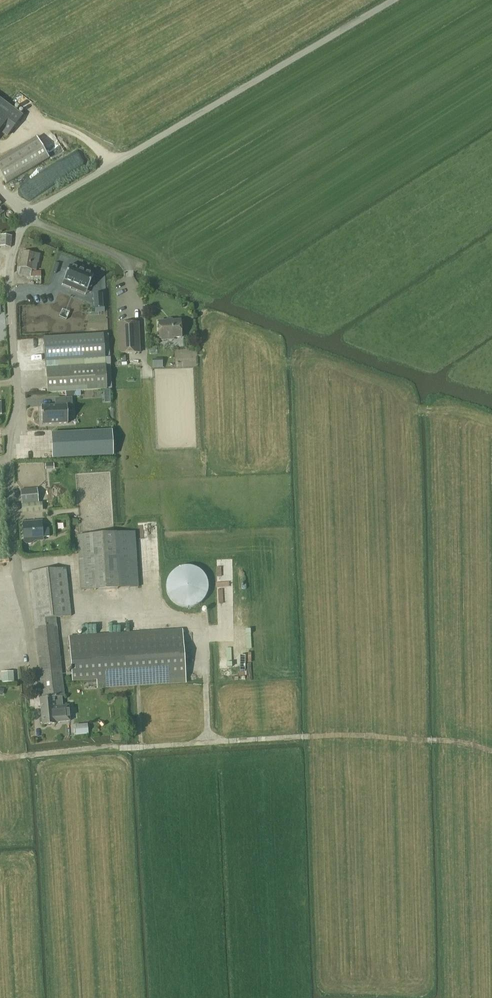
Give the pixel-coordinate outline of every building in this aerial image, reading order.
[(22,117),(0,101),(0,130),(8,136),(22,117)] [(6,185),(50,159),(37,137),(0,159),(0,174),(6,185)] [(12,236),(1,235),(0,246),(0,247),(11,247),(12,236)] [(21,273),(36,277),(42,253),(26,250),(26,251),(23,251),(21,259),(24,260),(21,273)] [(70,266),(70,265),(64,280),(64,281),(64,280),(87,290),(89,286),(91,287),(94,280),(92,279),(94,275),(93,275),(70,266)] [(102,294),(94,294),(95,308),(103,308),(102,294)] [(57,317),(66,320),(64,324),(77,329),(82,317),(61,309),(57,317)] [(159,322),(160,338),(161,338),(161,340),(174,339),(174,338),(181,337),(180,320),(159,322)] [(140,353),(138,323),(118,324),(120,354),(140,353)] [(105,359),(103,335),(43,338),(45,362),(105,359)] [(106,365),(46,369),(47,393),(108,390),(106,365)] [(55,399),(56,406),(42,407),(42,406),(41,406),(42,425),(68,423),(67,411),(72,411),(72,398),(55,399)] [(105,439),(48,441),(49,459),(108,455),(105,439)] [(37,489),(21,490),(22,504),(38,503),(37,489)] [(23,522),(24,539),(24,542),(27,544),(32,544),(35,541),(35,538),(49,537),(49,528),(42,528),(42,521),(23,522)] [(135,532),(78,536),(81,591),(138,587),(135,532)] [(208,588),(208,584),(208,581),(207,577),(205,574),(203,570),(200,568),(196,566),(193,564),(189,564),(185,564),(182,565),(178,566),(174,569),(171,572),(169,576),(168,579),(168,583),(168,588),(169,591),(171,594),(173,598),(176,600),(180,602),(184,604),(188,604),(192,604),(196,602),(200,600),(202,599),(204,596),(207,592),(208,588)] [(29,572),(41,681),(63,678),(56,618),(71,616),(66,568),(29,572)] [(183,629),(69,636),(72,677),(97,675),(97,678),(97,687),(186,682),(185,664),(183,629)] [(13,682),(13,671),(0,671),(0,682),(13,682)] [(64,696),(63,678),(41,681),(42,698),(40,699),(41,715),(48,714),(47,708),(63,706),(62,697),(64,696)] [(69,705),(63,706),(47,708),(48,714),(41,715),(42,725),(57,723),(57,722),(71,721),(69,705)] [(73,725),(73,735),(87,735),(87,724),(73,725)]
